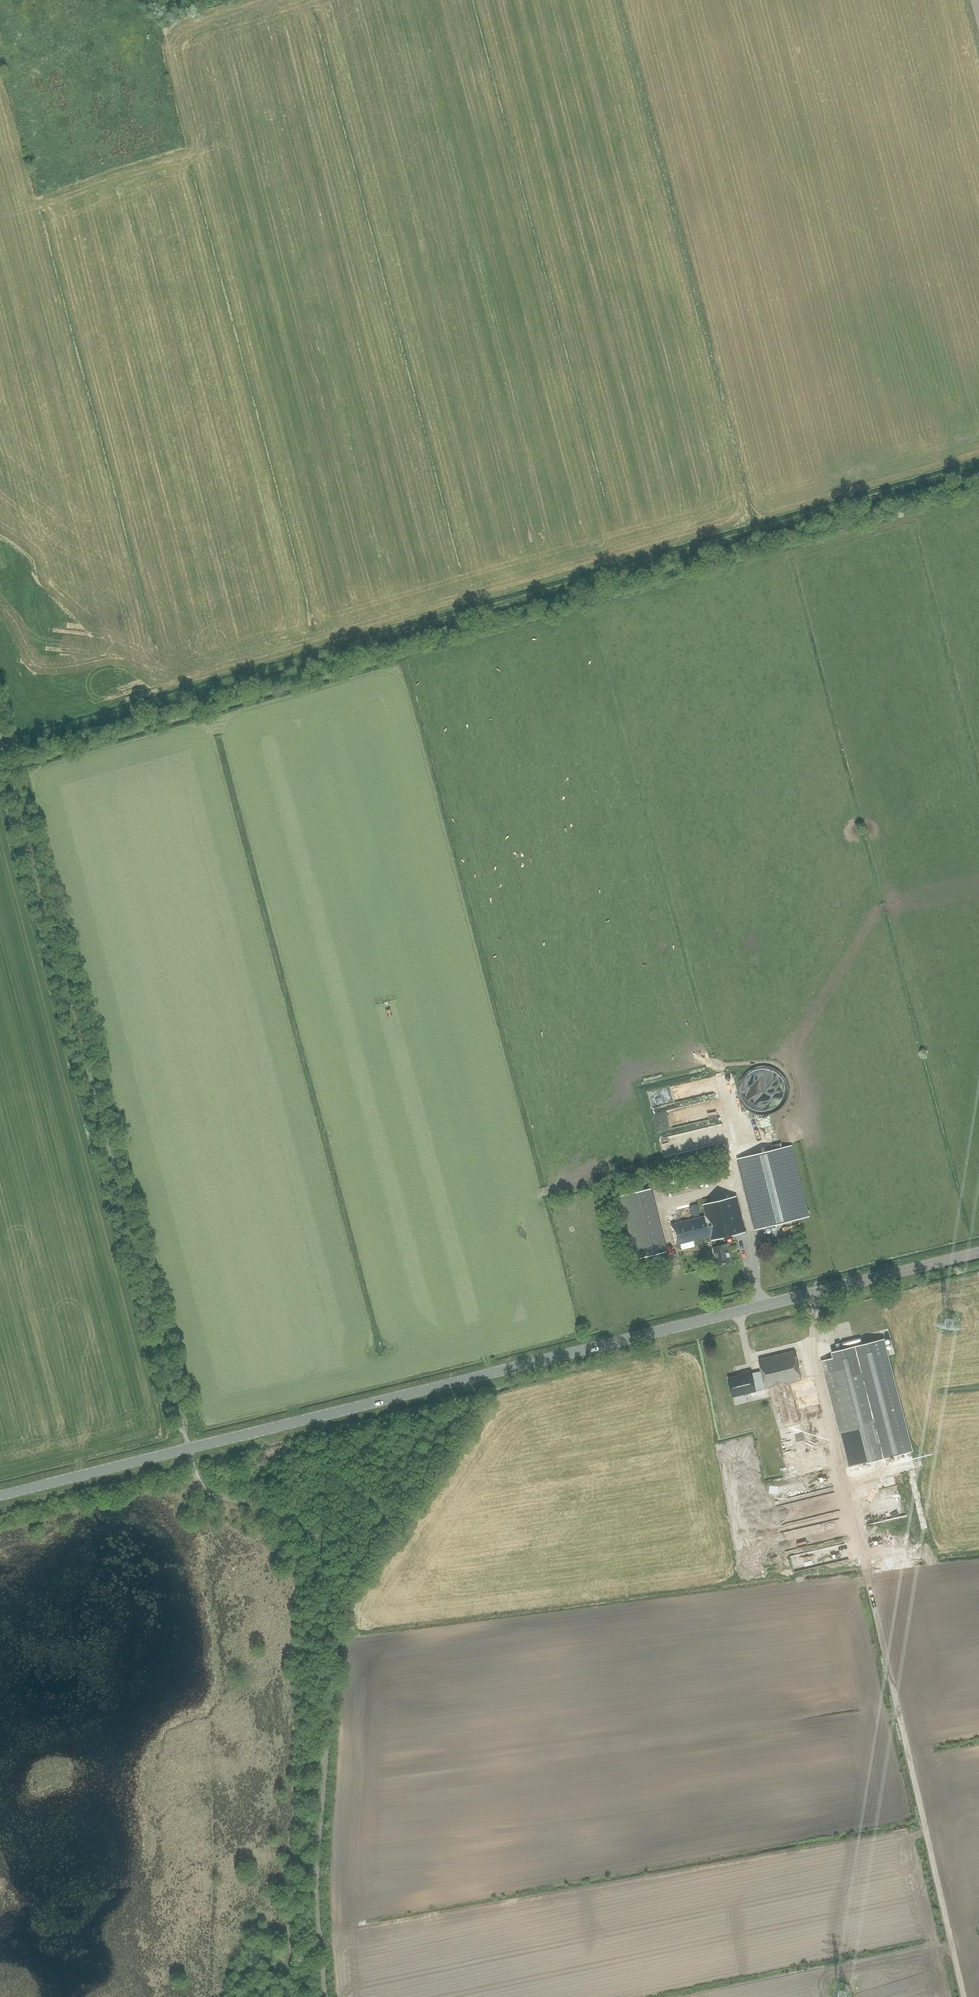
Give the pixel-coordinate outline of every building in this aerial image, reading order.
[(754,1068),(747,1074),(741,1081),(739,1090),(741,1099),(745,1107),(752,1113),(761,1116),(770,1115),(779,1111),(785,1105),(789,1097),(789,1087),(786,1079),(780,1072),(772,1067),(763,1066),(754,1068)] [(664,1152),(678,1149),(676,1135),(724,1126),(722,1117),(666,1128),(667,1136),(661,1137),(664,1152)] [(792,1145),(737,1159),(755,1230),(810,1216),(792,1145)] [(652,1190),(620,1197),(635,1260),(667,1253),(652,1190)] [(724,1237),(745,1232),(736,1195),(703,1204),(705,1215),(670,1224),(676,1245),(711,1237),(712,1241),(713,1240),(715,1247),(713,1248),(718,1265),(732,1262),(727,1244),(726,1244),(724,1237)] [(692,1205),(694,1216),(700,1215),(699,1204),(692,1205)] [(833,1358),(821,1361),(848,1467),(895,1455),(911,1451),(882,1339),(832,1352),(833,1358)] [(733,1395),(756,1390),(764,1388),(765,1389),(802,1380),(794,1351),(758,1360),(761,1371),(752,1373),(752,1372),(743,1373),(743,1376),(729,1379),(733,1395)] [(849,1540),(810,1394),(774,1403),(793,1480),(772,1487),(790,1556),(849,1540)] [(894,1501),(905,1500),(903,1489),(892,1490),(894,1501)]
